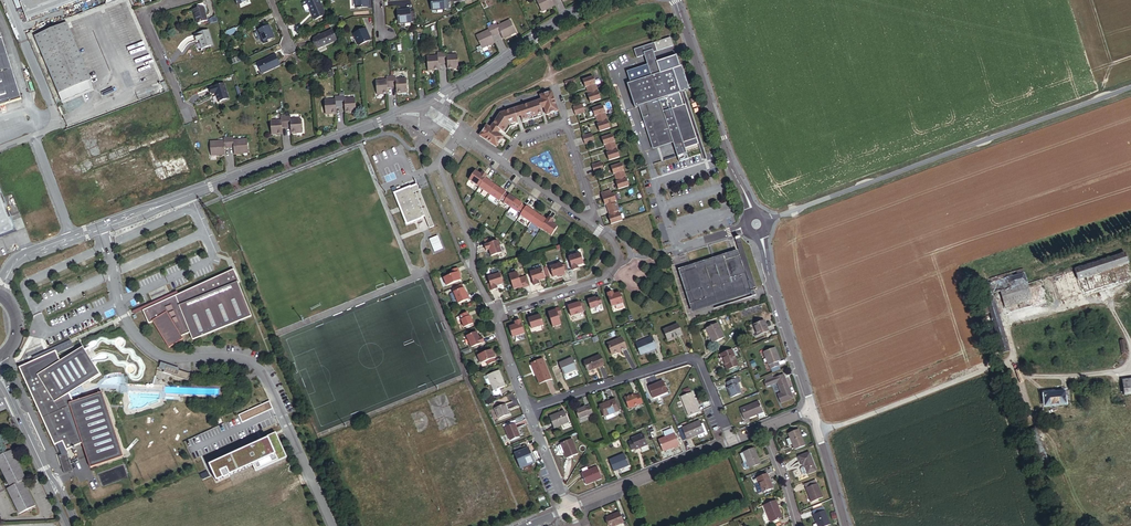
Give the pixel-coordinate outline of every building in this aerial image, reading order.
[(79,0),(20,0),(27,19),(79,0)] [(321,6),(319,6),(318,3),(319,2),(318,0),(308,0),(306,1),(314,20),(325,15),(321,6)] [(368,0),(355,0),(356,8),(368,7),(368,0)] [(449,9),(448,0),(431,0),(432,10),(449,9)] [(552,0),(536,0),(541,10),(545,8),(546,10),(555,6),(552,0)] [(207,20),(204,7),(194,10),(197,23),(208,21),(207,20)] [(416,22),(415,12),(410,12),(410,10),(397,11),(399,24),(416,22)] [(515,31),(510,20),(498,26),(495,21),(493,22),(494,25),(492,26),(496,35),(500,33),(503,39),(511,35),(510,34),(515,31)] [(90,89),(87,81),(91,80),(67,23),(35,36),(62,101),(90,89)] [(495,43),(492,37),(496,35),(492,26),(488,28),(489,30),(477,36),(482,47),(486,45),(487,46),(495,43)] [(274,38),(269,27),(258,31),(261,38),(263,43),(274,38)] [(228,37),(237,33),(235,28),(226,32),(228,37)] [(370,40),(365,29),(354,34),(359,45),(370,40)] [(336,40),(332,30),(314,38),(319,48),(336,40)] [(202,49),(213,45),(209,31),(195,35),(197,41),(200,40),(202,49)] [(261,38),(258,31),(253,33),(256,41),(261,38)] [(21,99),(0,32),(0,106),(21,99)] [(644,56),(654,53),(657,52),(654,43),(634,50),(637,59),(644,56)] [(459,68),(458,56),(447,57),(447,51),(442,52),(442,54),(443,63),(447,63),(448,70),(454,69),(454,68),(459,68)] [(610,71),(608,72),(611,80),(619,76),(615,68),(635,59),(632,52),(607,62),(610,71)] [(654,53),(644,56),(648,65),(657,63),(654,53)] [(443,63),(442,54),(437,55),(438,57),(427,58),(428,70),(433,69),(433,71),(439,70),(438,64),(443,63)] [(280,66),(275,56),(258,64),(262,73),(280,66)] [(221,59),(210,62),(213,75),(225,72),(221,59)] [(680,91),(678,85),(673,69),(662,73),(663,73),(660,74),(657,63),(648,65),(628,72),(632,83),(627,84),(635,108),(639,107),(647,132),(650,124),(653,125),(653,127),(659,147),(673,142),(677,157),(687,154),(684,143),(684,142),(696,138),(685,105),(672,109),(668,97),(681,93),(680,91)] [(392,87),(391,77),(386,78),(386,80),(376,81),(377,93),(382,93),(383,94),(388,94),(387,87),(392,87)] [(407,91),(406,79),(396,80),(396,77),(391,77),(392,87),(396,87),(397,93),(402,93),(402,92),(407,91)] [(597,90),(593,79),(582,82),(585,89),(586,89),(587,93),(597,90)] [(224,84),(210,88),(212,94),(215,93),(218,102),(229,99),(224,84)] [(684,143),(697,139),(704,161),(707,159),(682,84),(678,85),(680,91),(681,91),(685,105),(696,138),(684,142),(684,143)] [(600,101),(597,90),(587,93),(589,97),(588,97),(590,105),(600,101)] [(560,111),(553,92),(541,95),(543,100),(545,108),(548,115),(560,111)] [(356,111),(355,99),(344,99),(344,93),(339,93),(340,97),(340,106),(345,106),(345,113),(351,113),(351,111),(356,111)] [(340,106),(340,97),(335,97),(335,100),(325,101),(326,113),(331,112),(331,114),(336,114),(336,107),(340,106)] [(544,116),(542,109),(539,101),(519,108),(523,117),(524,123),(544,116)] [(577,117),(586,114),(584,106),(574,109),(577,117)] [(606,119),(603,108),(593,111),(595,118),(596,118),(597,122),(606,119)] [(512,127),(520,124),(518,118),(515,109),(502,113),(494,125),(502,130),(507,134),(512,127)] [(302,131),(301,119),(291,120),(291,117),(286,118),(286,127),(291,127),(291,133),(296,133),(296,132),(302,131)] [(286,127),(286,118),(281,118),(281,120),(271,121),(272,133),(277,133),(277,134),(282,134),(282,127),(286,127)] [(610,130),(606,119),(597,122),(599,126),(598,126),(600,133),(610,130)] [(650,124),(647,132),(653,149),(659,147),(653,127),(653,125),(650,124)] [(492,128),(488,125),(481,136),(498,147),(505,137),(500,134),(492,128)] [(502,130),(494,125),(492,128),(500,134),(502,130)] [(586,145),(596,142),(593,134),(584,137),(586,145)] [(616,147),(612,136),(602,139),(604,146),(605,146),(606,150),(616,147)] [(225,148),(229,148),(228,138),(224,139),(224,141),(210,142),(211,154),(217,154),(217,155),(226,155),(225,148)] [(248,152),(248,140),(234,140),(234,138),(228,138),(229,148),(234,147),(234,154),(243,154),(243,152),(248,152)] [(620,158),(616,147),(606,150),(608,154),(607,154),(609,161),(620,158)] [(605,171),(603,163),(593,166),(596,174),(605,171)] [(626,175),(622,164),(611,167),(614,175),(615,174),(616,178),(626,175)] [(480,187),(485,178),(486,177),(488,175),(483,172),(481,175),(476,171),(469,180),(480,187)] [(629,186),(626,175),(616,178),(617,182),(616,182),(619,190),(629,186)] [(490,194),(496,185),(492,183),(485,178),(480,187),(479,187),(490,194)] [(425,216),(430,229),(434,227),(420,191),(421,190),(419,185),(410,188),(395,194),(407,224),(422,218),(422,217),(425,216)] [(505,193),(506,192),(500,188),(496,185),(490,194),(500,201),(501,200),(505,193)] [(0,188),(0,237),(16,231),(0,188)] [(617,201),(614,194),(612,195),(611,191),(602,194),(606,205),(607,204),(616,202),(617,201)] [(511,207),(516,199),(509,195),(509,196),(505,193),(501,200),(504,202),(504,203),(511,207)] [(526,208),(522,205),(523,204),(516,199),(511,207),(518,212),(521,214),(526,208)] [(620,211),(617,203),(616,203),(608,206),(610,215),(619,212),(620,211)] [(531,222),(537,213),(533,211),(526,206),(526,208),(521,214),(520,215),(531,222)] [(541,229),(547,220),(541,216),(537,213),(531,222),(541,229)] [(623,220),(621,213),(620,214),(611,216),(610,217),(612,224),(623,220)] [(552,236),(558,227),(552,223),(554,220),(549,217),(548,219),(547,220),(541,229),(552,236)] [(437,235),(428,238),(433,251),(442,248),(437,235)] [(756,290),(740,239),(736,240),(740,255),(739,256),(684,273),(695,307),(750,289),(751,295),(752,296),(755,295),(754,291),(756,290)] [(502,253),(498,242),(493,243),(486,245),(485,246),(487,251),(490,250),(492,257),(502,253)] [(692,313),(751,295),(750,289),(695,307),(684,273),(739,256),(738,251),(678,270),(692,313)] [(584,264),(580,253),(569,257),(573,271),(578,269),(577,266),(584,264)] [(1072,270),(1080,295),(1130,279),(1130,277),(1123,254),(1072,270)] [(567,270),(566,269),(567,268),(566,264),(562,265),(562,262),(550,266),(553,277),(558,275),(565,273),(564,271),(567,270)] [(460,276),(458,272),(459,271),(458,268),(450,271),(452,274),(444,277),(447,285),(461,280),(460,276)] [(539,281),(545,279),(542,268),(530,271),(534,285),(539,284),(539,281)] [(251,317),(232,270),(176,293),(140,307),(148,326),(150,326),(168,350),(182,340),(180,337),(189,333),(192,341),(251,317)] [(972,285),(992,355),(1006,351),(990,294),(997,291),(997,290),(1024,283),(1021,271),(992,279),(972,285)] [(526,287),(524,279),(520,280),(517,272),(509,274),(514,289),(517,288),(522,287),(522,288),(526,287)] [(501,275),(500,273),(489,277),(491,283),(489,284),(491,290),(492,290),(493,291),(498,289),(497,286),(504,284),(502,278),(501,275)] [(997,291),(1005,318),(1045,306),(1037,279),(1024,283),(997,290),(997,291)] [(469,299),(466,292),(463,284),(456,286),(458,290),(454,292),(458,303),(469,299)] [(176,293),(175,289),(138,304),(129,307),(131,311),(140,307),(176,293)] [(624,302),(621,291),(614,293),(613,290),(608,292),(612,305),(624,302)] [(602,303),(600,296),(596,297),(596,296),(588,298),(591,308),(599,305),(598,305),(602,303)] [(583,311),(580,301),(576,302),(568,304),(571,314),(583,311)] [(562,324),(559,316),(563,315),(560,307),(557,308),(557,309),(552,310),(549,311),(553,327),(562,324)] [(464,327),(473,323),(470,316),(468,316),(467,313),(459,316),(461,319),(461,320),(464,327)] [(544,325),(540,313),(536,314),(529,317),(532,328),(544,325)] [(513,337),(525,334),(521,319),(515,321),(516,324),(510,326),(513,337)] [(759,336),(769,332),(765,321),(754,326),(759,336)] [(682,335),(678,324),(664,330),(668,340),(682,335)] [(725,340),(718,324),(707,329),(714,344),(725,340)] [(471,348),(484,342),(482,337),(479,338),(476,332),(466,336),(471,348)] [(656,348),(652,337),(637,344),(641,355),(656,348)] [(627,349),(622,338),(608,344),(612,354),(617,352),(618,353),(627,349)] [(31,358),(33,361),(55,352),(56,355),(73,347),(71,344),(70,341),(31,358)] [(69,394),(99,375),(82,348),(59,362),(56,355),(55,352),(33,361),(18,368),(54,446),(56,445),(61,443),(65,451),(81,444),(89,468),(122,457),(101,393),(74,402),(69,394)] [(771,369),(780,366),(779,362),(781,361),(775,348),(765,352),(771,369)] [(495,357),(491,350),(477,355),(480,364),(486,361),(488,364),(495,361),(494,358),(495,357)] [(738,366),(732,351),(722,355),(726,366),(728,370),(738,366)] [(604,364),(600,355),(585,361),(589,371),(604,364)] [(551,379),(543,358),(531,363),(539,384),(551,379)] [(577,370),(572,358),(559,364),(564,375),(577,370)] [(187,382),(190,374),(161,364),(159,370),(164,372),(164,374),(187,382)] [(488,375),(494,391),(499,389),(505,386),(499,371),(488,375)] [(793,399),(784,375),(774,379),(772,375),(765,378),(766,382),(765,382),(766,387),(777,383),(781,394),(778,395),(781,404),(793,399)] [(741,394),(737,384),(741,382),(739,377),(738,378),(728,382),(726,383),(728,387),(728,388),(732,398),(741,394)] [(668,392),(664,381),(649,387),(653,398),(668,392)] [(1126,409),(1130,408),(1130,381),(1122,383),(1125,404),(1126,409)] [(1068,391),(1043,394),(1045,407),(1070,404),(1068,391)] [(654,400),(669,394),(668,392),(653,398),(654,400)] [(700,412),(692,392),(682,396),(690,416),(700,412)] [(643,403),(640,394),(636,396),(635,394),(625,398),(629,409),(643,403)] [(620,411),(615,400),(600,406),(604,417),(620,411)] [(763,412),(759,401),(740,409),(745,420),(763,412)] [(510,415),(505,405),(496,408),(500,419),(510,415)] [(594,415),(590,405),(587,407),(586,406),(576,410),(579,420),(594,415)] [(569,422),(565,411),(550,417),(554,428),(563,425),(564,429),(570,427),(568,422),(569,422)] [(705,429),(704,430),(701,424),(700,421),(679,430),(683,441),(698,435),(699,438),(708,435),(705,429)] [(520,436),(515,424),(505,428),(510,440),(520,436)] [(680,445),(675,434),(674,434),(672,429),(663,432),(666,438),(659,440),(664,452),(680,445)] [(806,446),(799,430),(789,434),(791,440),(793,445),(795,450),(806,446)] [(648,444),(643,434),(632,439),(632,441),(628,443),(631,450),(636,449),(640,447),(642,452),(649,449),(647,445),(648,444)] [(578,454),(572,439),(560,444),(566,459),(578,454)] [(258,440),(229,449),(234,462),(230,463),(232,469),(256,462),(252,451),(261,448),(258,440)] [(1046,441),(1041,443),(1048,462),(1038,466),(1040,471),(1056,466),(1046,441)] [(61,443),(56,445),(61,456),(67,454),(65,451),(61,443)] [(534,463),(528,448),(516,453),(521,467),(527,464),(527,465),(534,463)] [(761,464),(754,449),(744,453),(747,461),(744,463),(743,464),(745,469),(747,470),(750,468),(750,469),(761,464)] [(34,506),(22,482),(25,480),(11,451),(0,457),(0,463),(12,487),(8,489),(20,513),(34,506)] [(808,474),(817,471),(810,453),(799,457),(803,466),(804,465),(805,467),(802,468),(801,470),(803,474),(805,475),(808,474)] [(61,456),(58,457),(63,475),(69,473),(73,471),(67,454),(61,456)] [(629,466),(625,454),(610,460),(614,472),(629,466)] [(289,464),(274,470),(278,479),(293,473),(289,464)] [(602,478),(598,467),(582,474),(587,484),(602,478)] [(774,488),(768,474),(758,478),(763,492),(774,488)] [(823,498),(816,480),(805,485),(812,503),(823,498)] [(783,518),(776,501),(765,506),(771,523),(783,518)] [(831,525),(823,507),(812,512),(818,525),(829,525),(831,525)] [(619,512),(607,517),(611,525),(615,525),(623,522),(619,512)]
